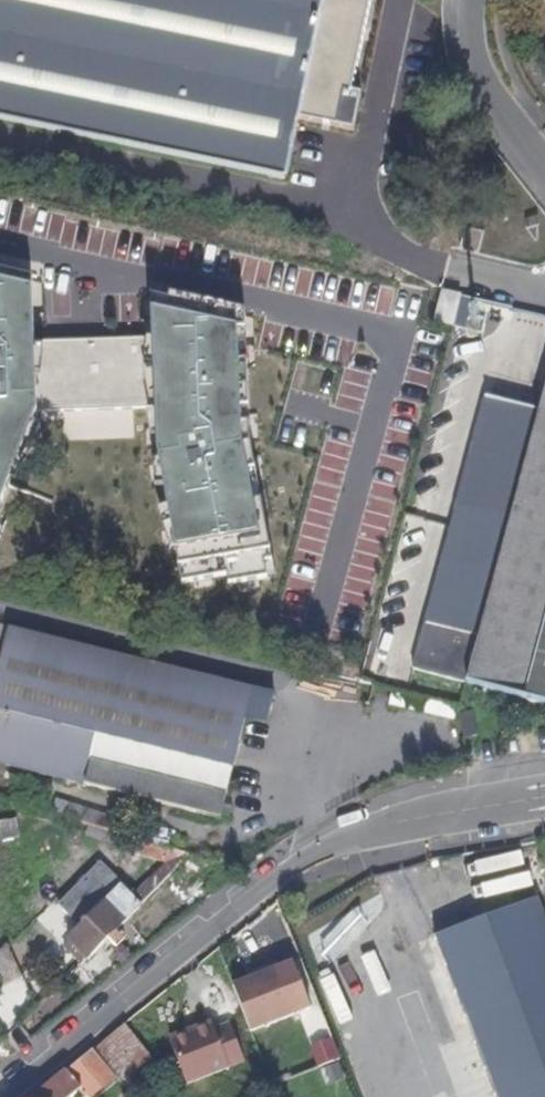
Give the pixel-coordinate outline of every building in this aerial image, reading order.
[(285,181),(285,179),(288,179),(300,121),(355,132),(362,95),(353,94),(352,93),(351,92),(371,0),(0,0),(0,121),(285,181)] [(259,225),(261,215),(246,211),(243,221),(259,225)] [(479,256),(484,235),(465,230),(460,251),(479,256)] [(0,278),(0,508),(35,415),(149,410),(150,463),(181,589),(267,574),(235,437),(236,330),(145,300),(146,340),(38,343),(35,287),(0,278)] [(454,328),(458,313),(462,297),(442,292),(437,310),(434,323),(454,328)] [(467,686),(544,707),(544,393),(467,686)] [(467,685),(540,412),(486,398),(486,399),(484,399),(425,624),(413,669),(467,685)] [(253,689),(8,629),(0,626),(0,766),(86,787),(221,821),(222,817),(224,808),(227,797),(233,772),(253,689)] [(476,735),(470,711),(457,715),(463,738),(476,735)] [(127,821),(106,815),(71,804),(68,819),(127,837),(131,822),(127,821)] [(52,825),(55,814),(31,807),(27,817),(52,825)] [(231,819),(233,810),(224,808),(222,817),(231,819)] [(15,820),(0,823),(0,833),(1,841),(19,838),(15,820)] [(122,836),(90,825),(86,835),(120,845),(122,836)] [(69,943),(87,960),(97,949),(108,939),(117,931),(142,906),(189,856),(133,839),(129,851),(134,853),(134,855),(164,865),(134,897),(133,895),(98,864),(60,907),(80,928),(67,942),(69,943)] [(537,899),(434,938),(494,1096),(544,1096),(544,918),(537,899)] [(116,947),(124,939),(117,931),(108,939),(116,947)] [(104,957),(116,947),(108,939),(97,949),(104,957)] [(78,952),(69,943),(64,947),(82,965),(87,960),(78,952)] [(269,1031),(312,1013),(291,963),(275,970),(277,975),(250,987),(269,1031)] [(215,1029),(211,1021),(168,1038),(187,1085),(230,1068),(244,1063),(229,1024),(215,1029)] [(165,1075),(125,1025),(94,1050),(131,1092),(166,1076),(165,1075)] [(93,1051),(67,1072),(82,1089),(88,1096),(95,1096),(116,1079),(93,1051)] [(82,1089),(67,1072),(36,1096),(72,1096),(82,1089)]
